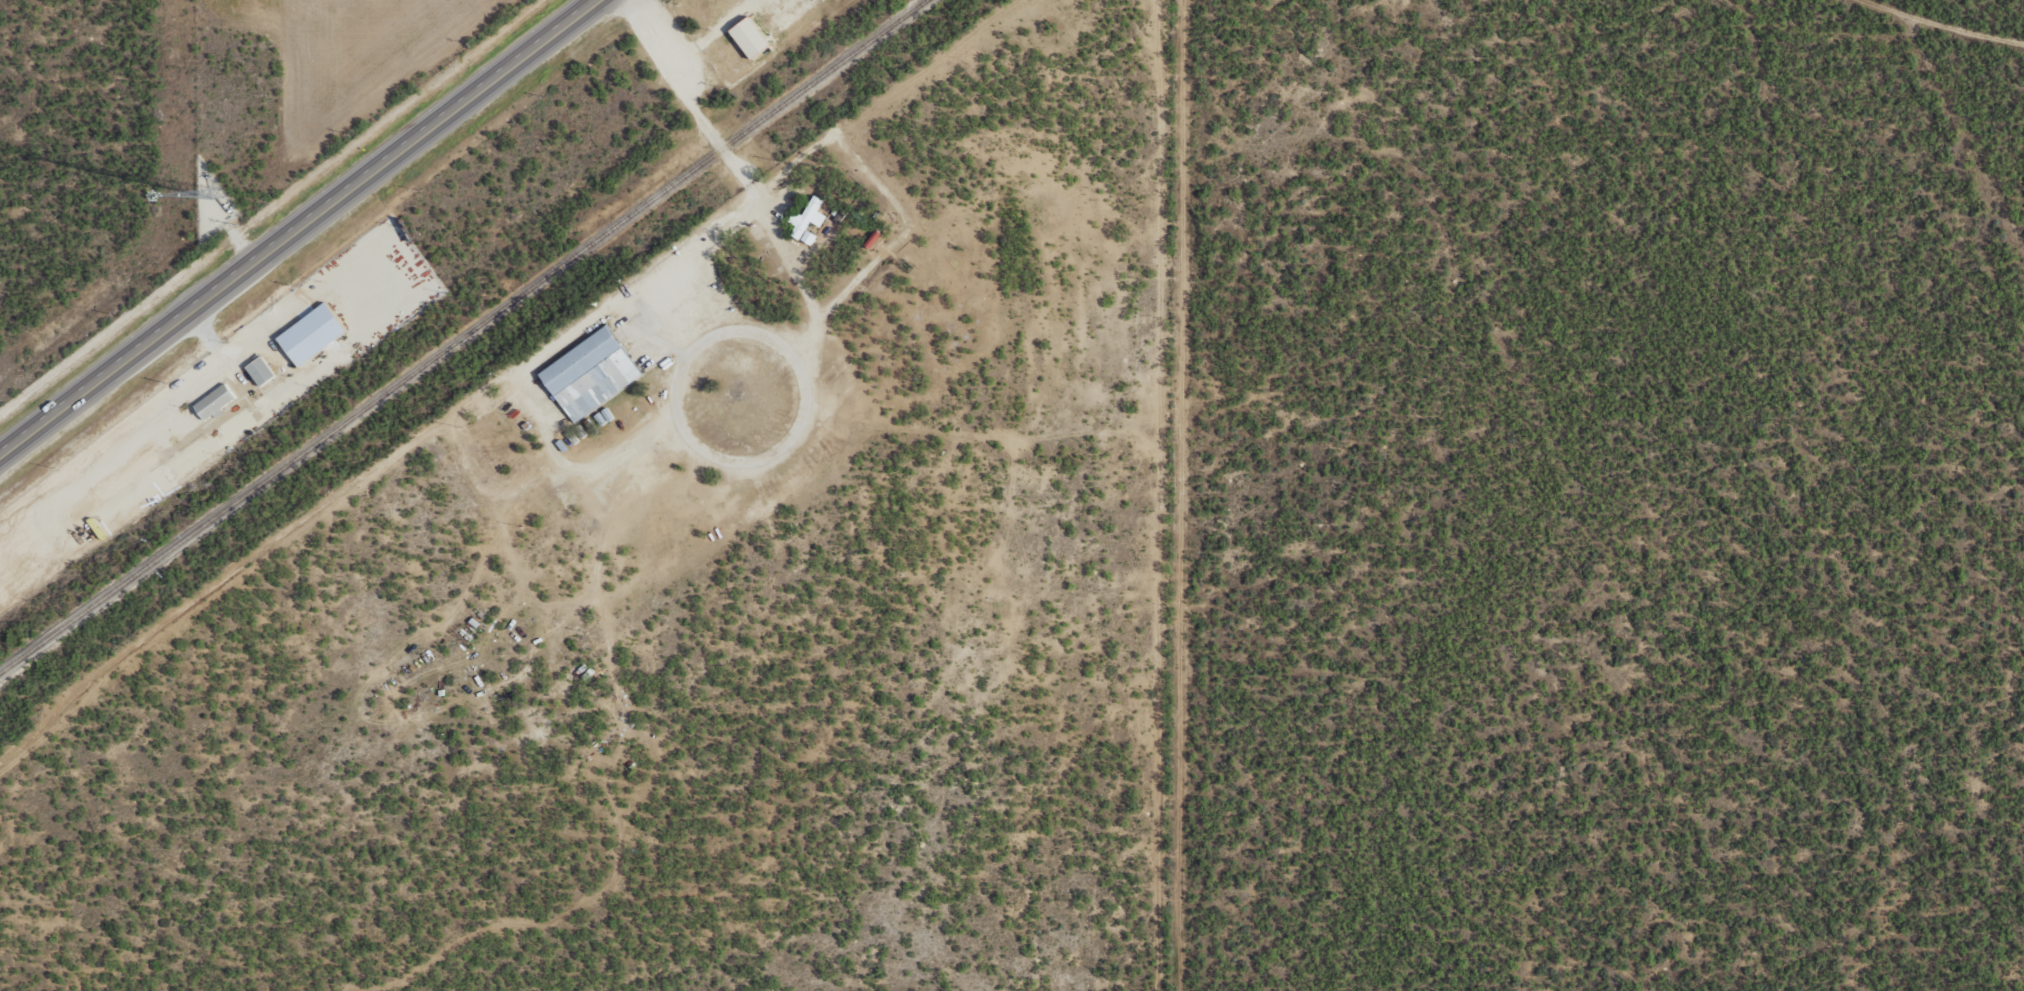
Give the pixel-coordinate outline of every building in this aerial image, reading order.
[(744,58),(764,46),(746,16),(725,28),(744,58)] [(788,235),(810,246),(815,235),(804,230),(808,222),(819,227),(824,215),(816,212),(822,200),(810,195),(797,221),(795,220),(788,235)] [(282,336),(302,366),(352,332),(332,302),(282,336)] [(535,372),(570,424),(639,377),(605,325),(535,372)] [(250,367),(264,386),(279,375),(266,356),(250,367)] [(195,399),(207,419),(239,399),(227,379),(195,399)] [(599,426),(615,418),(609,406),(593,414),(599,426)]
